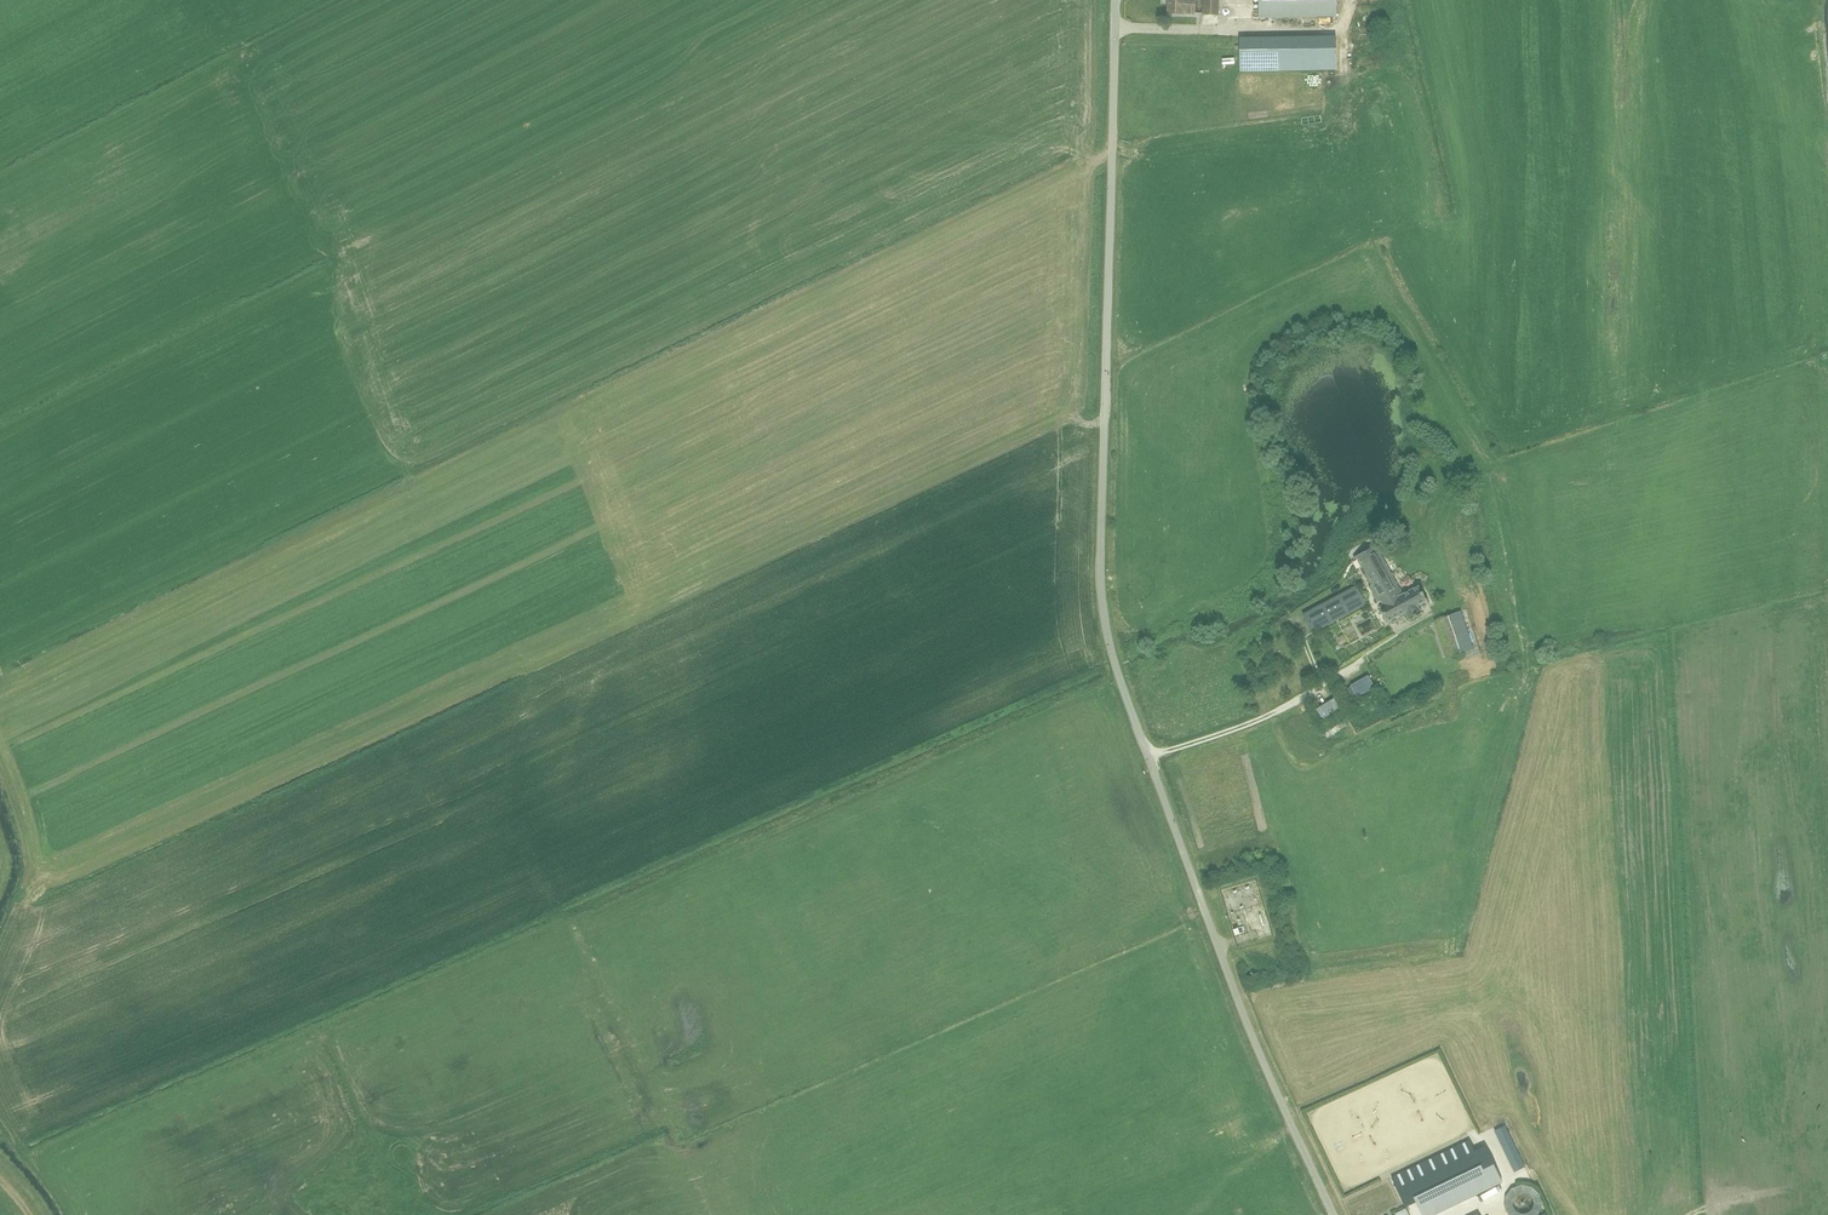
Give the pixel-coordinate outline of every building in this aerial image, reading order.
[(1169,12),(1181,12),(1181,14),(1195,14),(1195,13),(1202,13),(1202,14),(1219,15),(1219,0),(1169,0),(1169,12)] [(1259,17),(1336,17),(1336,0),(1258,0),(1259,17)] [(1206,58),(1316,55),(1315,29),(1205,32),(1206,58)] [(1380,607),(1388,622),(1405,612),(1409,619),(1422,613),(1418,604),(1423,601),(1416,587),(1402,595),(1376,547),(1355,558),(1356,559),(1358,558),(1363,567),(1361,568),(1364,575),(1366,574),(1372,585),(1370,586),(1378,602),(1382,600),(1384,605),(1380,607)] [(1365,605),(1364,604),(1366,603),(1356,585),(1303,614),(1313,633),(1365,605)] [(1446,657),(1467,650),(1473,648),(1461,610),(1434,620),(1446,657)] [(1376,687),(1369,675),(1351,685),(1357,698),(1376,687)] [(1518,1170),(1526,1166),(1506,1125),(1498,1129),(1518,1170)] [(1392,1177),(1405,1206),(1416,1201),(1423,1214),(1431,1214),(1502,1182),(1485,1146),(1474,1151),(1469,1140),(1392,1177)] [(1531,1198),(1516,1188),(1507,1202),(1521,1212),(1531,1198)]
